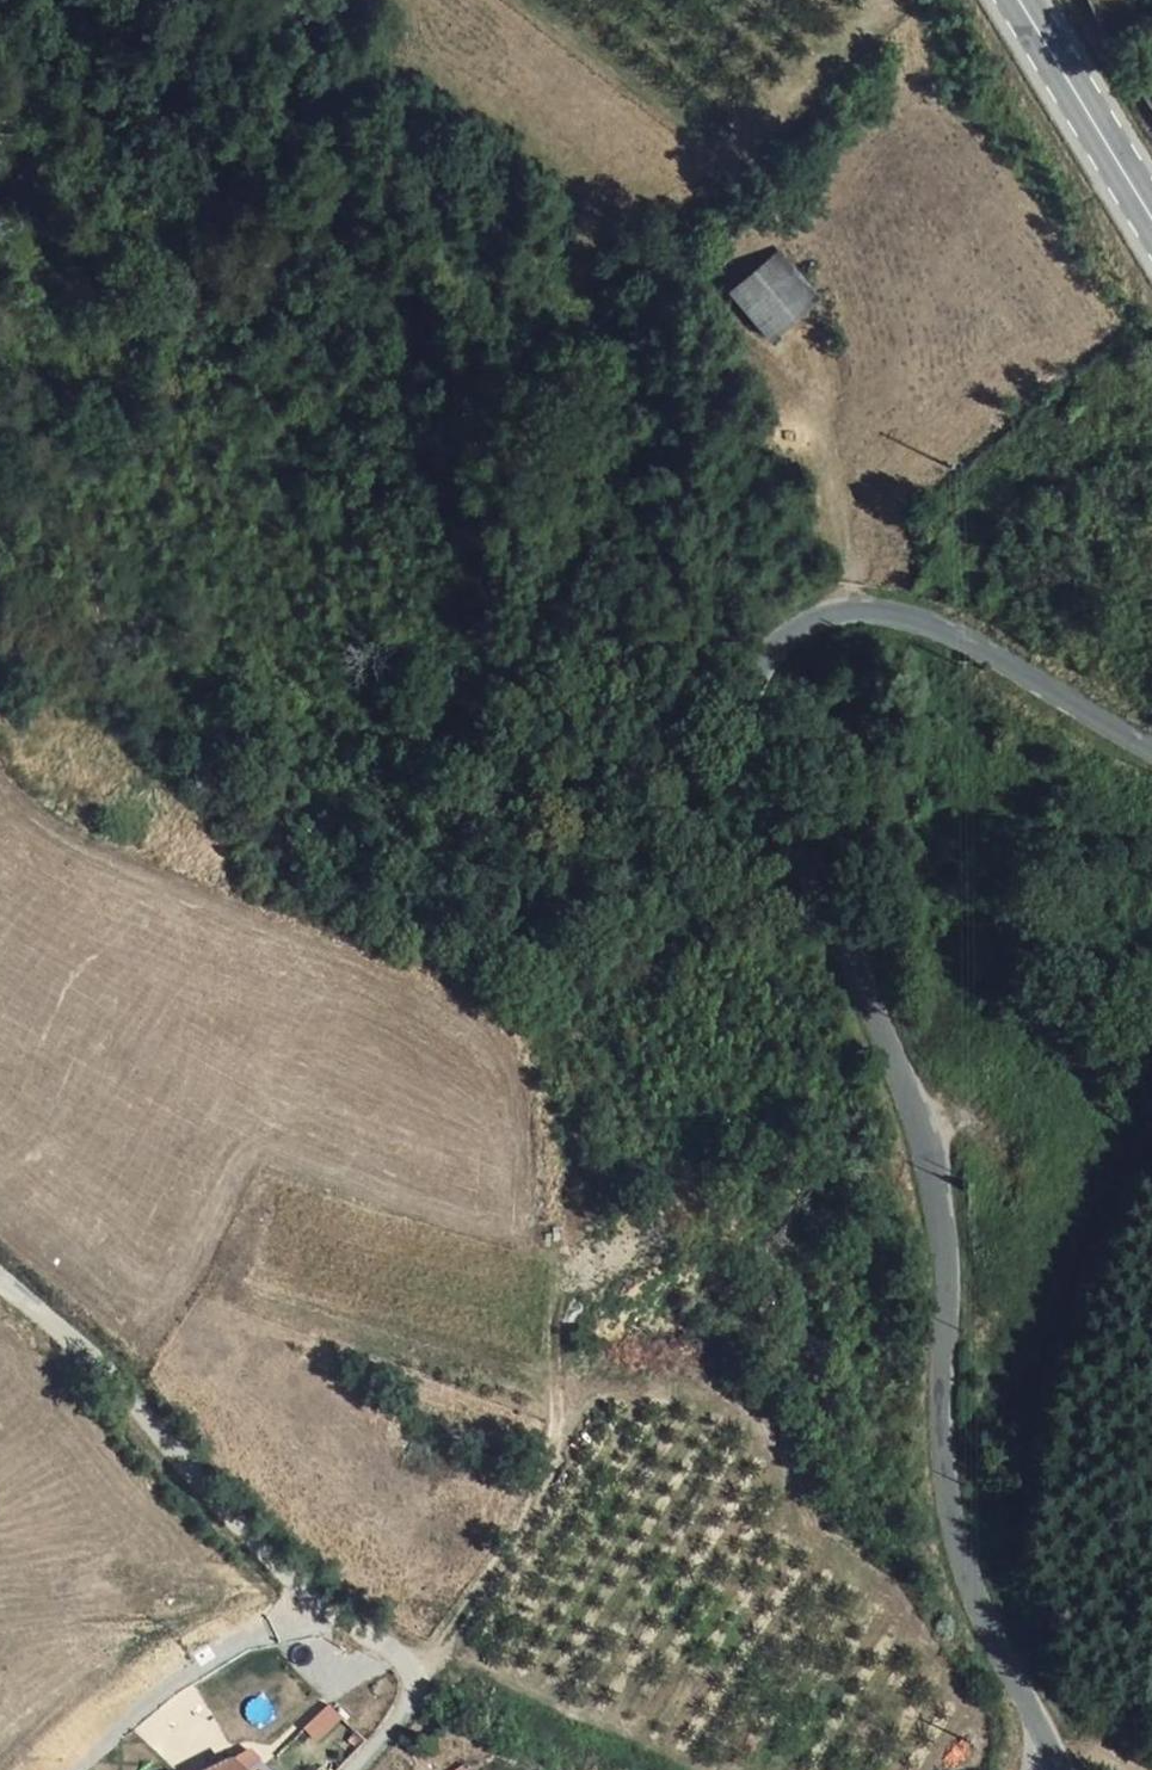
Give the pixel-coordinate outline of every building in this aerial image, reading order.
[(254,1763),(236,1745),(223,1759),(214,1751),(176,1769),(249,1769),(254,1763)]
